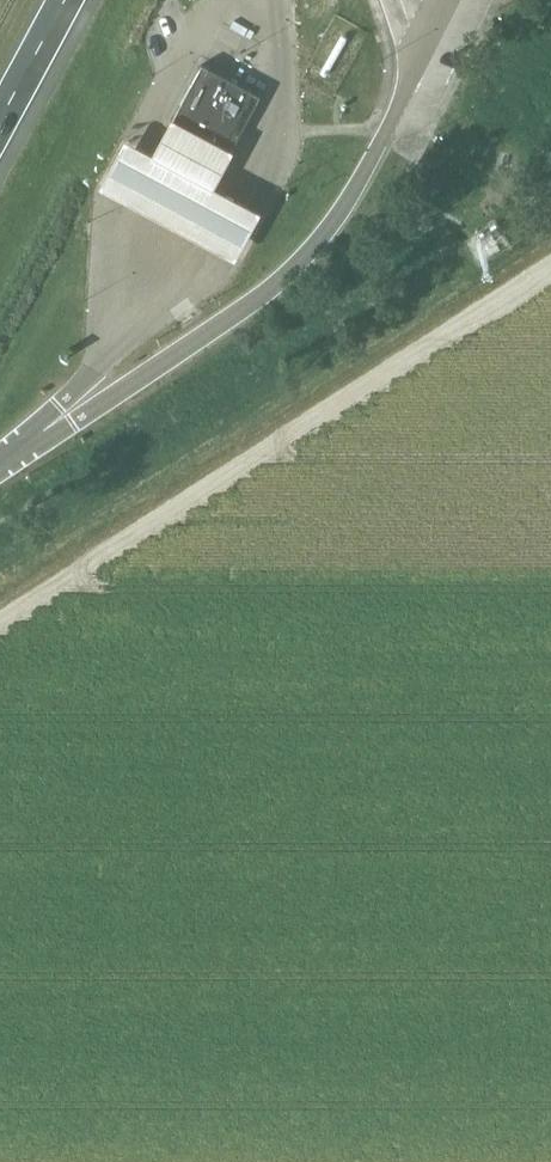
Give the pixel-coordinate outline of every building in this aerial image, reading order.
[(260,94),(200,61),(167,122),(228,155),(260,94)] [(147,159),(122,145),(101,185),(235,257),(256,216),(209,191),(228,155),(167,122),(147,159)]
